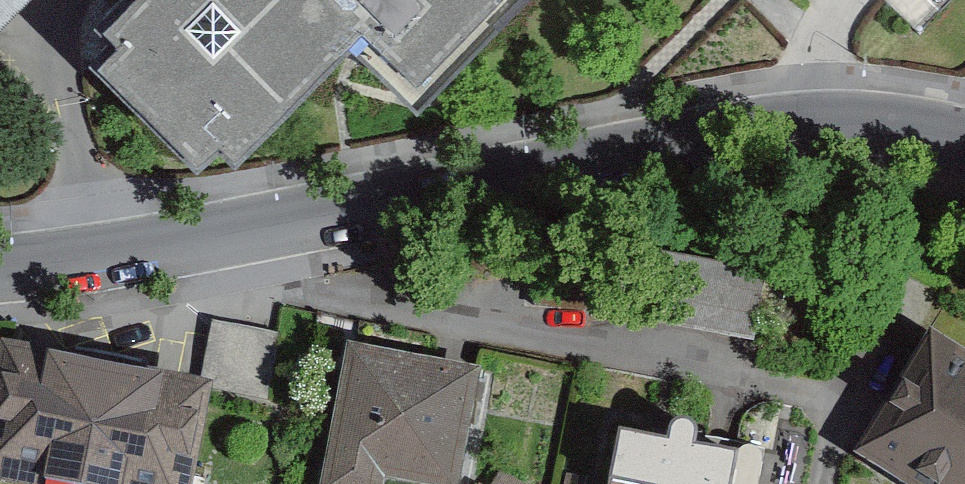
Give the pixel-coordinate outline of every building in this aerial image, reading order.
[(12,0),(0,0),(0,13),(12,0)] [(113,12),(130,28),(100,59),(196,152),(219,129),(238,148),(357,26),(426,94),(518,0),(125,0),(113,12)] [(287,332),(219,317),(204,384),(273,399),(287,332)] [(941,343),(869,458),(911,483),(964,483),(964,357),(941,343)] [(17,350),(0,433),(0,477),(37,483),(190,483),(209,389),(17,350)] [(361,359),(337,483),(383,483),(385,475),(431,483),(458,483),(478,380),(361,359)] [(700,455),(700,450),(698,445),(694,441),(689,439),(683,439),(678,441),(675,445),(672,450),(624,440),(615,483),(739,483),(743,464),(700,455)] [(510,471),(502,483),(531,483),(510,471)]
